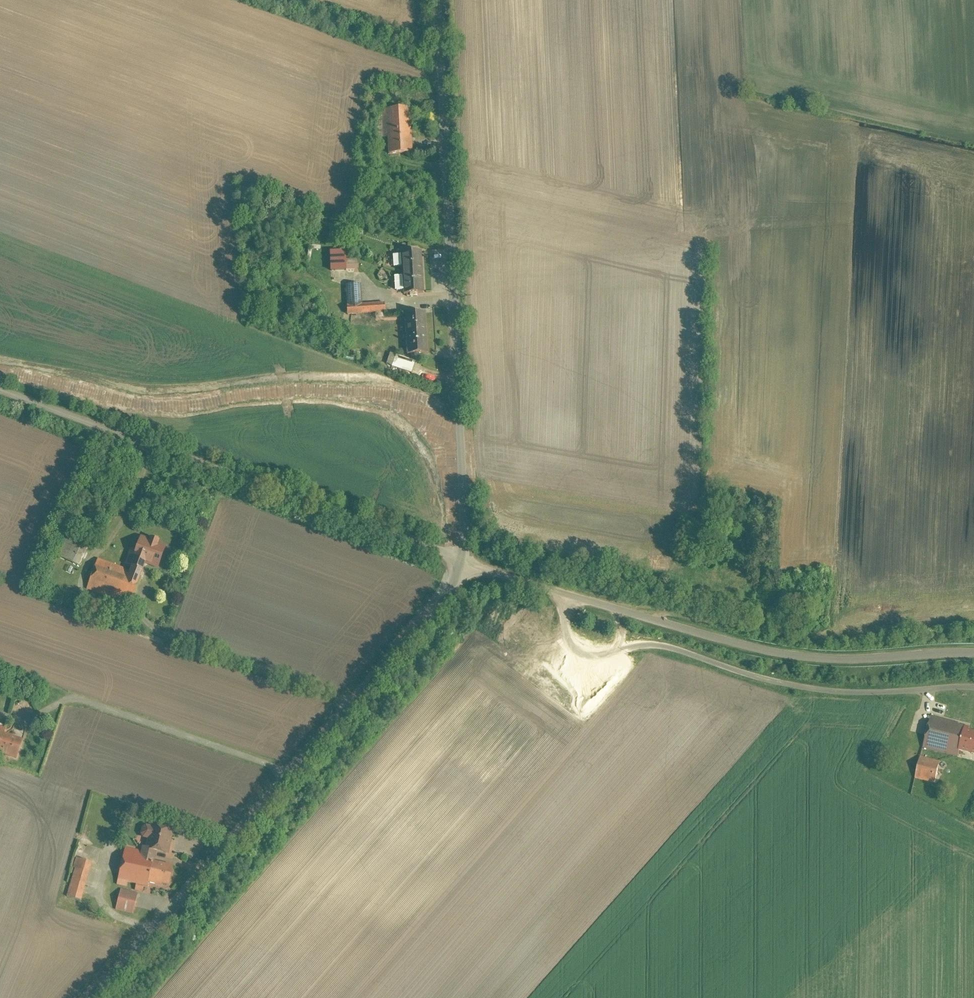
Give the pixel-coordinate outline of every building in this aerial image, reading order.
[(415,108),(382,109),(382,116),(377,116),(378,138),(387,137),(388,155),(413,153),(412,136),(416,136),(415,108)] [(345,249),(330,250),(331,270),(358,269),(358,259),(346,259),(345,249)] [(424,293),(421,251),(400,252),(403,294),(424,293)] [(361,283),(346,284),(347,315),(385,312),(385,302),(362,303),(361,283)] [(428,354),(425,312),(404,314),(407,356),(428,354)] [(411,374),(415,362),(395,355),(391,367),(411,374)] [(142,539),(136,558),(134,563),(146,568),(159,572),(167,548),(142,539)] [(62,560),(79,569),(88,551),(70,542),(62,560)] [(99,561),(88,590),(131,606),(146,568),(134,563),(136,558),(129,555),(123,571),(99,561)] [(964,732),(965,728),(958,726),(959,724),(932,717),(921,750),(956,759),(958,753),(973,757),(973,735),(964,732)] [(4,736),(7,729),(0,727),(0,756),(17,762),(24,743),(4,736)] [(940,763),(919,758),(914,777),(935,782),(940,763)] [(158,853),(157,857),(167,859),(173,835),(152,829),(152,831),(145,830),(141,831),(139,836),(142,841),(148,843),(146,850),(158,853)] [(144,888),(148,889),(148,886),(161,889),(161,887),(169,889),(174,869),(155,865),(157,857),(158,853),(146,850),(142,849),(141,853),(126,849),(117,886),(127,889),(128,884),(136,886),(134,892),(142,894),(144,888)] [(72,869),(75,870),(66,897),(80,902),(92,864),(75,859),(72,869)] [(138,895),(121,891),(115,912),(133,916),(135,908),(138,895)]
